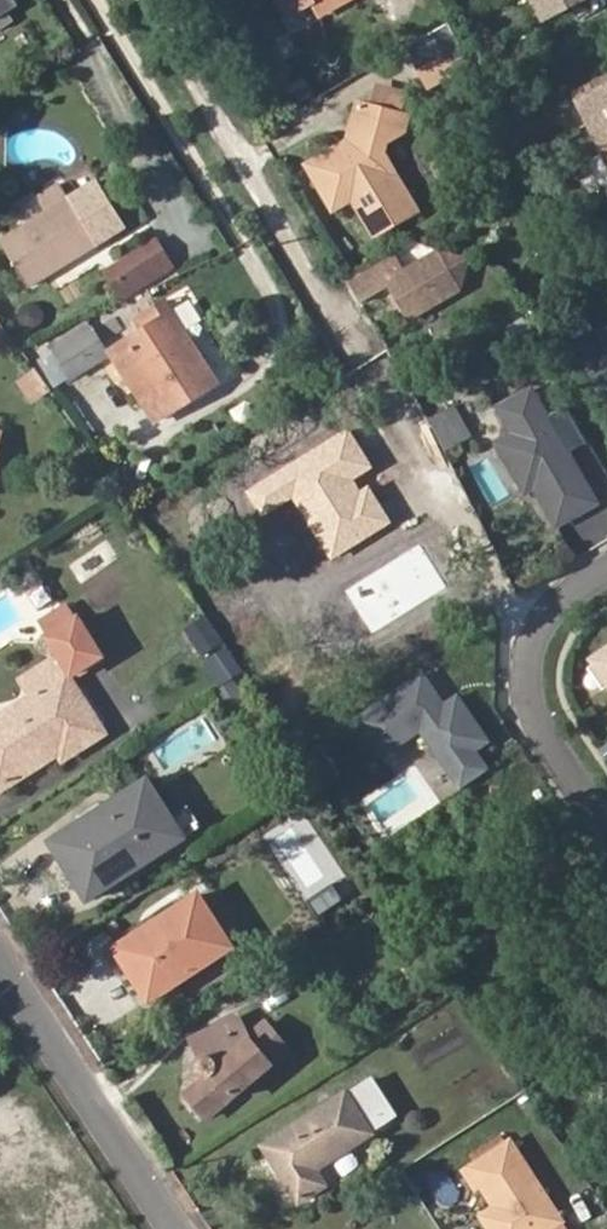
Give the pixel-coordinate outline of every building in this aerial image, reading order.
[(22,8),(17,0),(0,0),(0,22),(22,8)] [(290,11),(311,0),(284,0),(290,11)] [(547,7),(551,15),(579,0),(543,0),(547,7)] [(551,15),(547,7),(536,13),(539,20),(551,15)] [(581,88),(606,140),(606,75),(581,88)] [(386,227),(417,209),(383,153),(387,136),(403,127),(406,113),(357,102),(351,124),(357,133),(353,148),(344,153),(328,149),(312,158),(309,171),(331,210),(364,190),(386,227)] [(348,137),(328,149),(344,153),(353,148),(357,133),(351,124),(348,137)] [(312,158),(304,163),(309,171),(312,158)] [(0,244),(28,288),(98,245),(70,202),(0,244)] [(160,245),(114,266),(124,289),(171,267),(160,245)] [(350,282),(362,302),(390,285),(410,317),(462,289),(466,258),(437,250),(405,271),(394,254),(350,282)] [(124,289),(114,266),(103,271),(119,301),(174,273),(171,267),(124,289)] [(183,337),(159,304),(137,320),(142,328),(114,349),(131,373),(145,393),(167,377),(153,358),(183,337)] [(117,382),(131,373),(114,349),(100,328),(44,364),(72,404),(113,377),(117,382)] [(30,405),(50,392),(33,367),(13,380),(30,405)] [(534,383),(489,408),(556,531),(602,506),(534,383)] [(442,452),(471,437),(453,404),(424,420),(442,452)] [(349,428),(248,492),(265,519),(295,500),(332,559),(390,522),(360,476),(374,468),(349,428)] [(420,543),(344,591),(372,635),(448,587),(420,543)] [(182,628),(201,654),(222,639),(202,613),(182,628)] [(46,639),(70,677),(99,658),(76,621),(46,639)] [(590,657),(606,681),(606,645),(590,657)] [(57,661),(23,681),(33,699),(60,683),(72,704),(80,700),(57,661)] [(423,677),(358,720),(383,756),(421,730),(461,789),(488,771),(475,750),(488,741),(458,697),(443,707),(423,677)] [(0,719),(0,786),(59,752),(61,756),(100,733),(80,700),(72,704),(60,683),(33,699),(0,719)] [(185,840),(149,783),(101,813),(108,824),(145,800),(173,848),(185,840)] [(108,824),(101,813),(52,845),(88,901),(173,848),(145,800),(108,824)] [(303,811),(263,834),(296,891),(337,867),(303,811)] [(329,884),(306,898),(314,913),(338,899),(329,884)] [(231,949),(197,897),(115,951),(148,1003),(231,949)] [(196,1066),(194,1070),(198,1077),(205,1081),(186,1097),(206,1121),(287,1052),(264,1026),(246,1041),(235,1019),(191,1043),(201,1060),(196,1066)] [(369,1132),(395,1115),(373,1080),(347,1096),(346,1094),(263,1146),(297,1202),(324,1186),(313,1169),(370,1134),(369,1132)] [(486,1227),(487,1228),(568,1228),(505,1137),(464,1163),(491,1204),(500,1217),(486,1227)] [(39,1201),(0,1138),(0,1225),(39,1201)] [(478,1212),(486,1227),(500,1217),(491,1204),(478,1212)]
